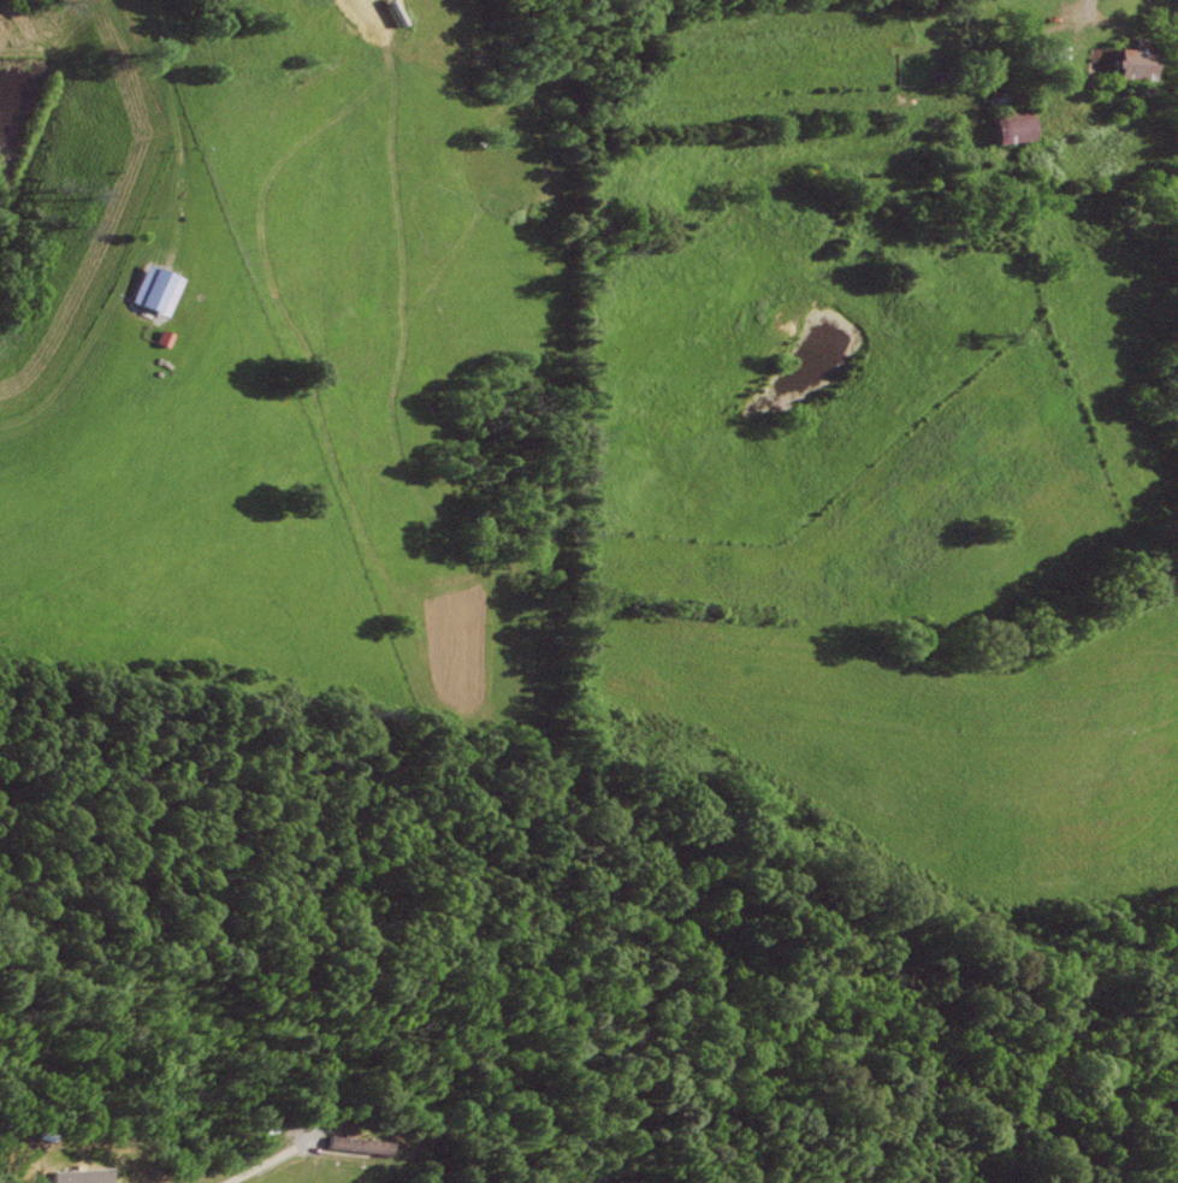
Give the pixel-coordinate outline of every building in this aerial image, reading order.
[(1141,51),(1108,49),(1108,78),(1139,79),(1141,51)] [(1022,138),(989,143),(984,113),(1017,108),(1022,138)] [(159,266),(143,304),(171,317),(178,301),(170,297),(179,274),(159,266)] [(165,330),(159,342),(171,348),(177,335),(165,330)] [(384,1153),(320,1148),(320,1135),(385,1140),(384,1153)]
